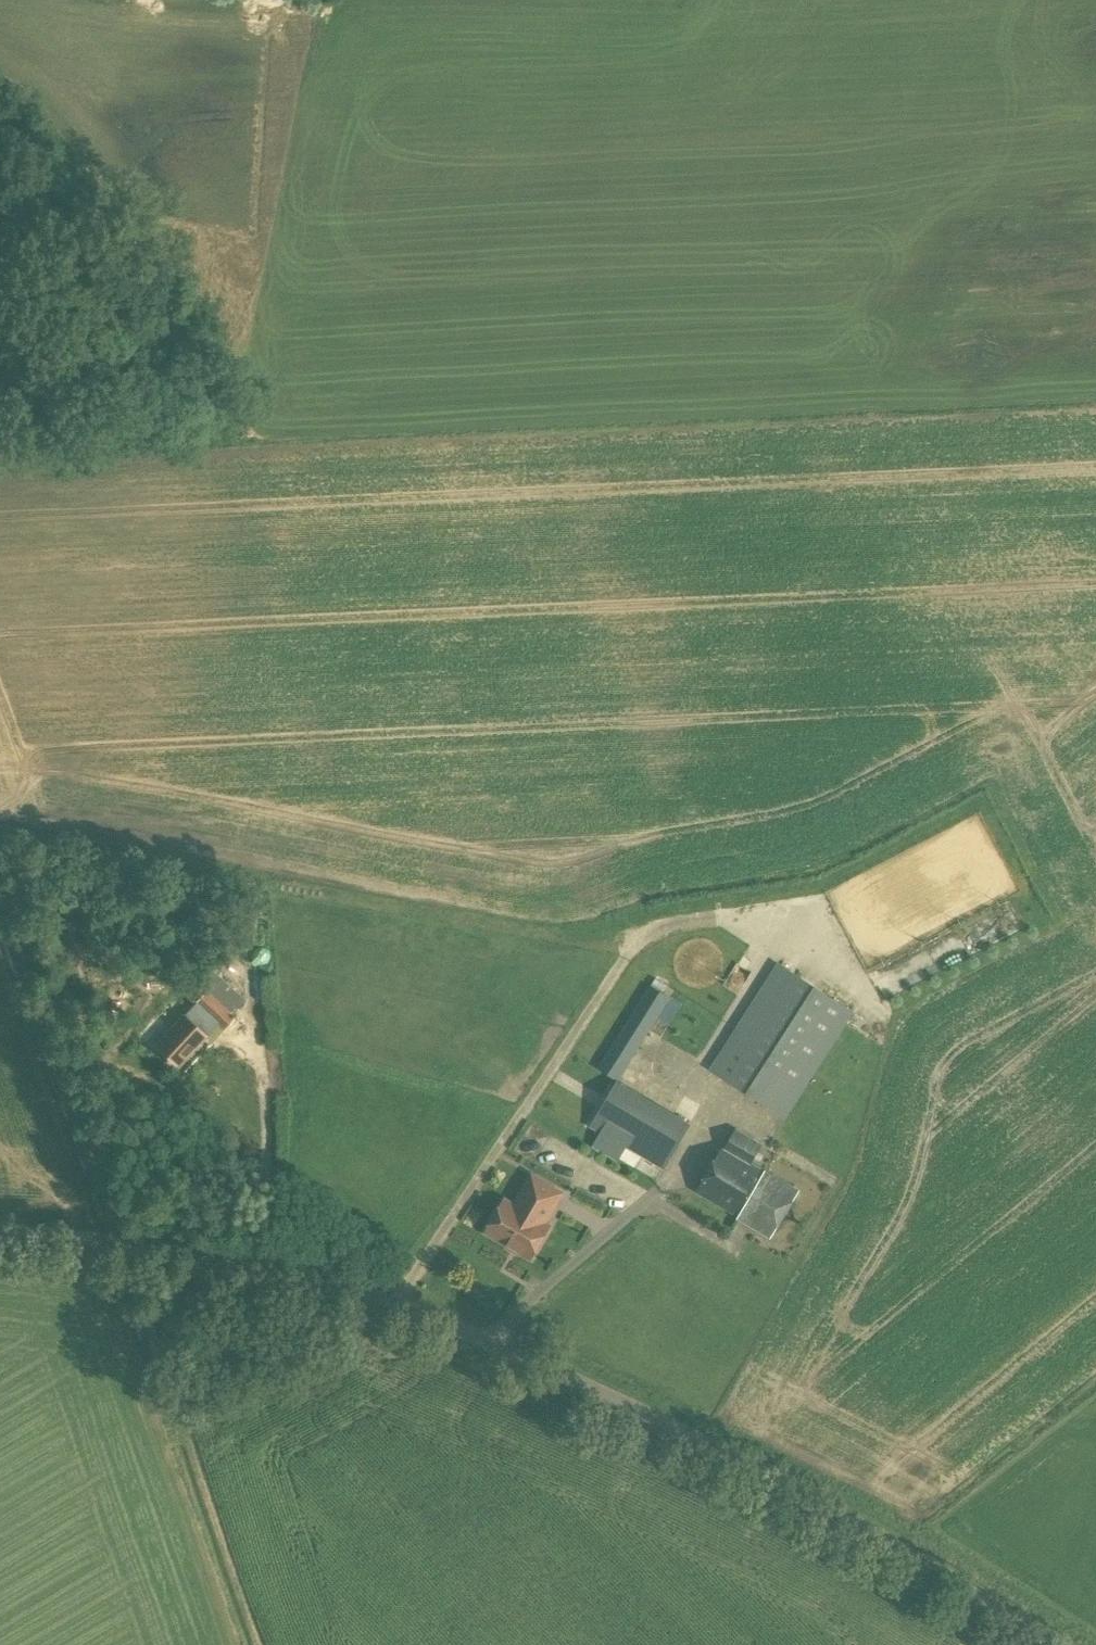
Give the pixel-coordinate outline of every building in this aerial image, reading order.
[(222,1030),(235,1016),(231,1013),(244,999),(205,962),(181,988),(195,1002),(155,1045),(177,1065),(216,1024),(222,1030)] [(785,1118),(853,1011),(778,962),(709,1069),(785,1118)] [(618,1080),(670,997),(649,984),(597,1067),(618,1080)] [(664,1168),(691,1122),(617,1080),(590,1126),(664,1168)] [(751,1162),(763,1142),(739,1129),(721,1159),(698,1195),(739,1219),(739,1218),(770,1237),(798,1189),(751,1162)] [(542,1221),(560,1192),(532,1175),(514,1205),(504,1198),(485,1229),(530,1256),(548,1225),(542,1221)]
